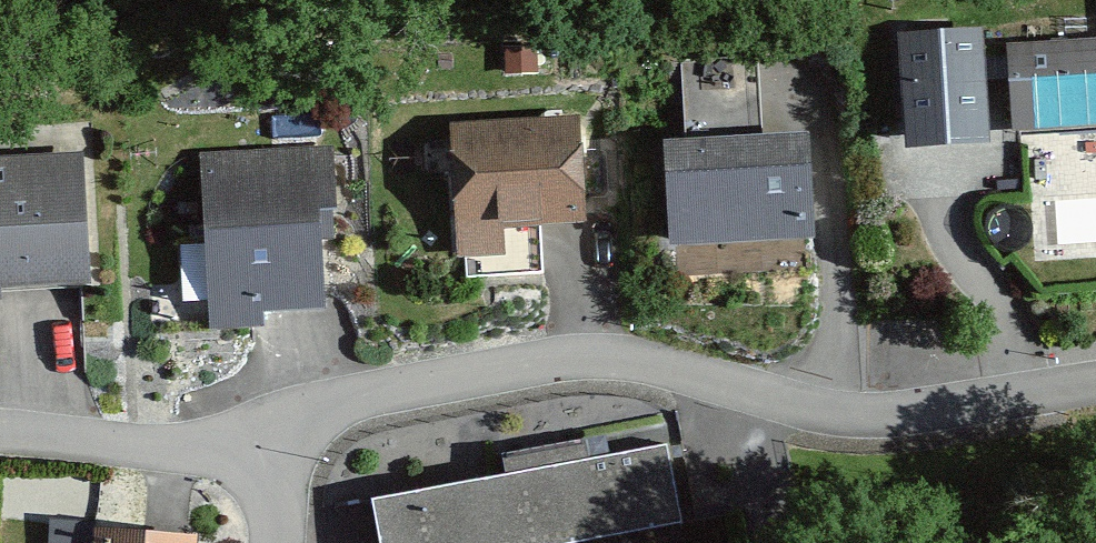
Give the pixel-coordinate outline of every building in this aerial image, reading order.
[(991,142),(983,27),(899,32),(907,147),(991,142)] [(1013,131),(1095,126),(1095,38),(1007,44),(1013,131)] [(676,55),(679,132),(756,129),(753,53),(676,55)] [(574,109),(443,113),(447,255),(500,254),(499,219),(577,216),(574,109)] [(679,132),(660,131),(664,237),(803,232),(799,125),(756,129),(679,132)] [(315,140),(190,147),(199,309),(324,302),(315,140)] [(0,148),(0,289),(81,283),(71,143),(0,148)] [(365,494),(374,542),(552,542),(671,520),(656,438),(365,494)] [(85,522),(83,542),(192,542),(192,528),(85,522)]
